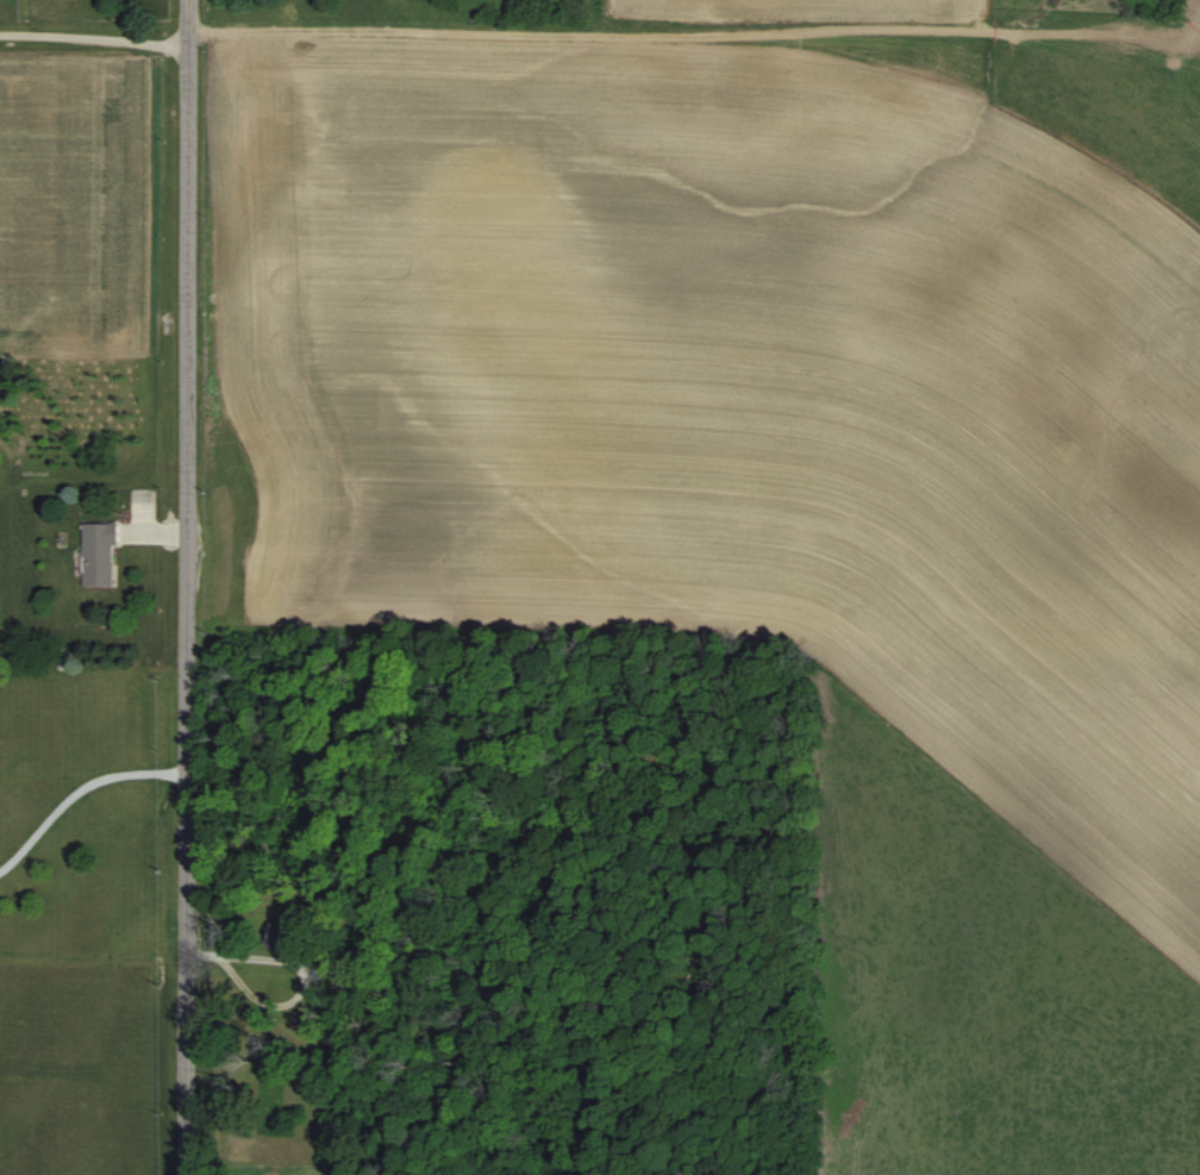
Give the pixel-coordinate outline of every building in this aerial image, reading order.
[(111,523),(80,523),(80,586),(112,586),(111,523)]
